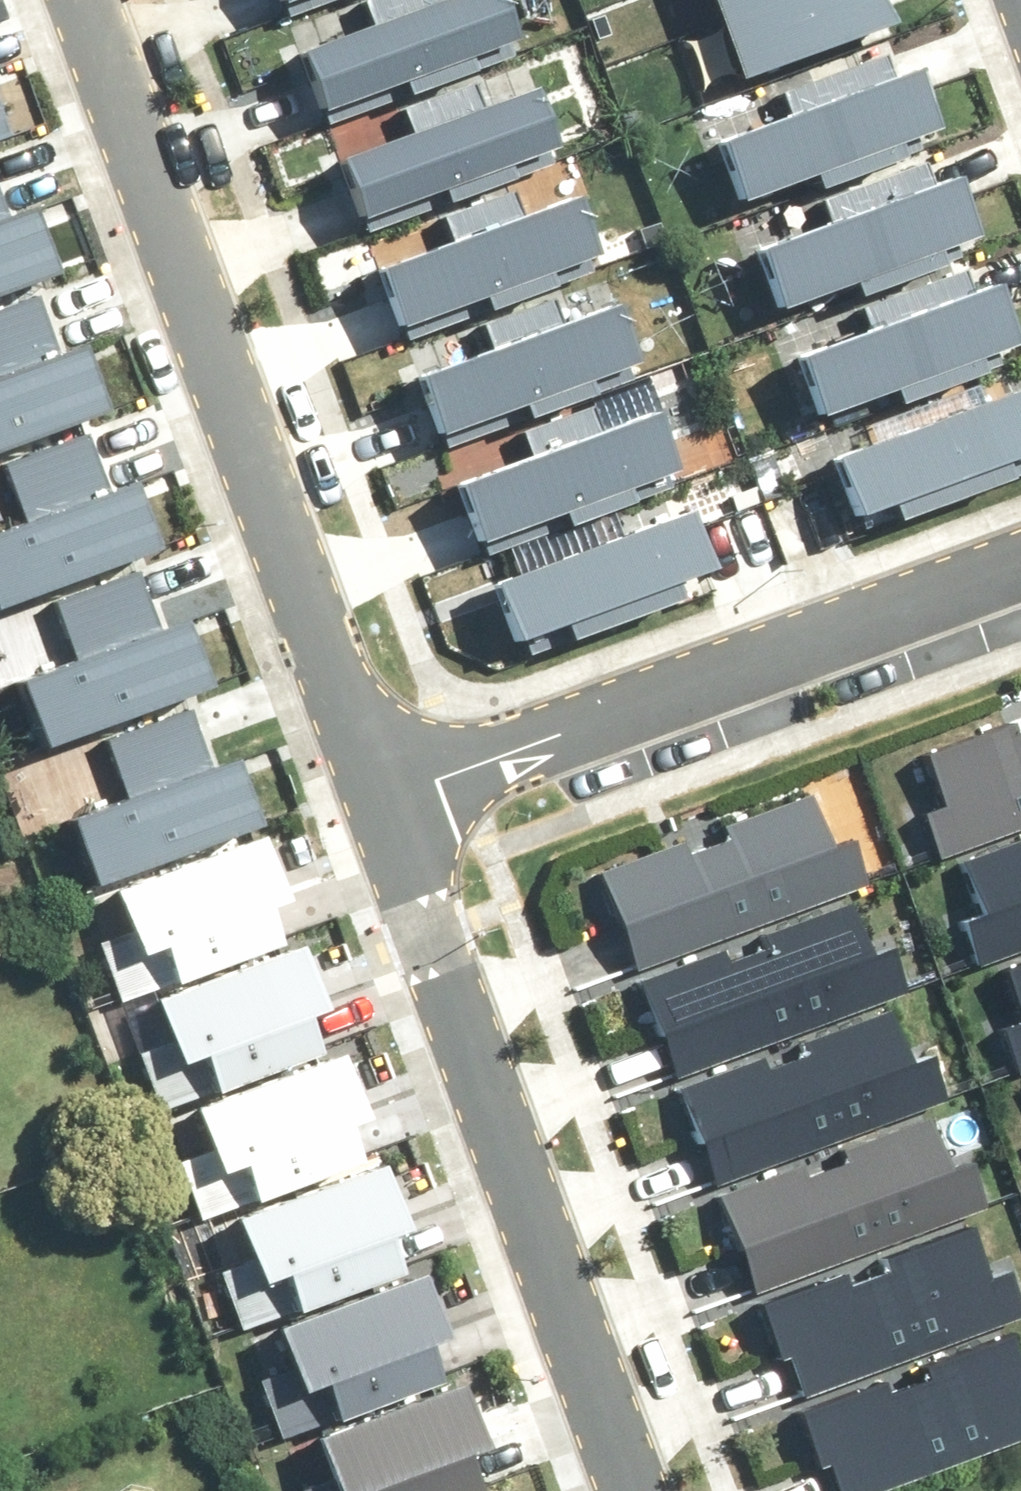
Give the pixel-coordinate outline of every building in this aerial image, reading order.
[(287,44),(311,105),(391,74),(395,85),(507,42),(491,0),(362,0),(367,13),(287,44)] [(703,14),(740,0),(697,0),(703,14)] [(703,14),(722,67),(865,15),(859,0),(740,0),(703,14)] [(790,109),(711,136),(732,195),(810,168),(814,180),(917,144),(913,132),(934,125),(913,64),(890,72),(883,52),(783,87),(790,109)] [(406,120),(326,151),(350,212),(430,181),(434,192),(546,149),(521,85),(476,102),(465,75),(398,101),(406,120)] [(829,216),(750,244),(771,303),(849,275),(853,287),(956,251),(952,240),(973,232),(951,172),(929,179),(922,160),(821,195),(829,216)] [(453,228),(373,259),(398,321),(477,290),(482,301),(594,257),(568,193),(523,211),(513,183),(446,209),(453,228)] [(45,265),(22,203),(3,210),(0,202),(0,282),(45,265)] [(867,322),(788,350),(809,408),(887,381),(892,393),(994,357),(990,345),(1011,338),(990,277),(967,285),(961,265),(860,300),(867,322)] [(491,334),(411,365),(435,426),(515,395),(519,407),(631,363),(606,299),(561,316),(550,289),(483,315),(491,334)] [(104,403),(81,341),(62,348),(41,292),(0,307),(0,442),(104,403)] [(830,454),(851,513),(899,496),(904,508),(1019,467),(1012,449),(1020,446),(1020,387),(830,454)] [(530,448),(451,479),(475,541),(555,510),(559,521),(671,478),(646,413),(601,431),(590,404),(523,430),(530,448)] [(156,542),(133,480),(114,487),(93,431),(8,463),(29,519),(0,530),(0,601),(156,542)] [(682,508),(485,577),(506,636),(555,619),(559,631),(675,591),(668,572),(700,561),(682,508)] [(19,678),(42,739),(207,678),(183,616),(165,623),(144,567),(58,599),(79,655),(19,678)] [(61,813),(84,875),(249,814),(225,752),(207,759),(186,703),(100,735),(121,791),(61,813)] [(1020,815),(1020,729),(1016,731),(1012,719),(917,753),(936,805),(923,809),(937,846),(1020,815)] [(627,919),(640,953),(856,875),(843,839),(830,843),(811,792),(717,826),(721,838),(689,849),(685,837),(599,868),(618,922),(627,919)] [(97,946),(115,994),(273,936),(260,901),(280,894),(255,828),(85,890),(105,943),(97,946)] [(1020,934),(1020,834),(954,858),(973,910),(960,915),(974,951),(1020,934)] [(673,1031),(685,1065),(901,987),(888,951),(875,955),(856,904),(762,938),(766,950),(734,961),(730,949),(644,980),(664,1034),(673,1031)] [(139,1055),(157,1103),(316,1045),(302,1010),(322,1002),(298,937),(128,999),(147,1052),(139,1055)] [(1020,1056),(1020,956),(996,965),(1015,1017),(1002,1021),(1015,1058),(1020,1056)] [(712,1132),(724,1167),(940,1089),(927,1053),(914,1057),(895,1005),(801,1039),(805,1051),(773,1063),(769,1051),(683,1082),(703,1136),(712,1132)] [(180,1164),(198,1212),(357,1154),(344,1119),(363,1112),(339,1046),(169,1108),(189,1161),(180,1164)] [(755,1237),(768,1271),(984,1194),(970,1157),(958,1162),(939,1110),(845,1144),(849,1156),(817,1167),(813,1156),(727,1186),(746,1240),(755,1237)] [(225,1271),(243,1320),(402,1262),(389,1226),(408,1219),(384,1153),(214,1216),(233,1268),(225,1271)] [(791,1350),(804,1384),(1020,1306),(1006,1270),(994,1274),(975,1223),(881,1257),(885,1269),(853,1280),(849,1268),(763,1299),(782,1353),(791,1350)] [(263,1384),(281,1432),(439,1374),(426,1339),(446,1332),(421,1266),(251,1328),(271,1381),(263,1384)] [(837,1486),(1020,1420),(1020,1361),(1008,1325),(914,1359),(918,1371),(886,1383),(882,1371),(796,1402),(815,1455),(824,1452),(837,1486)] [(477,1482),(464,1446),(484,1439),(460,1373),(290,1436),(309,1488),(301,1490),(452,1490),(477,1482)]
